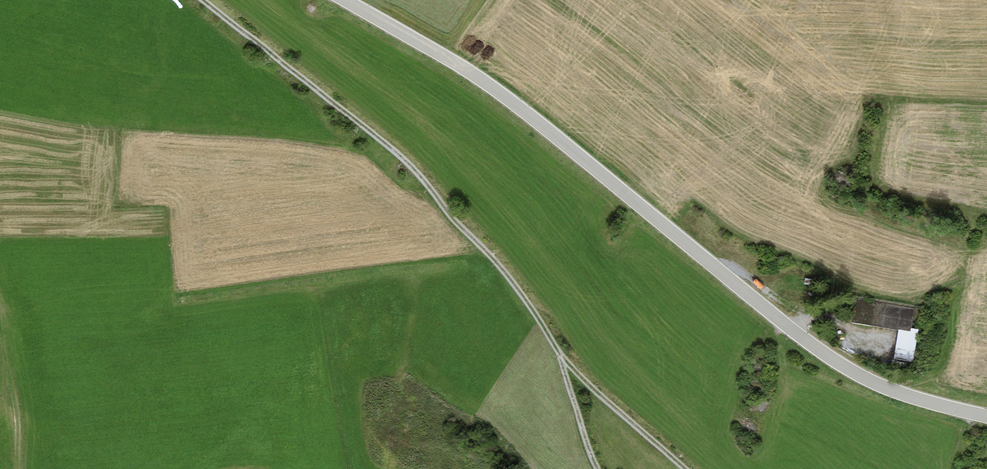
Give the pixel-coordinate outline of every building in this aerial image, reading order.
[(916,305),(856,296),(852,322),(912,331),(916,305)]
